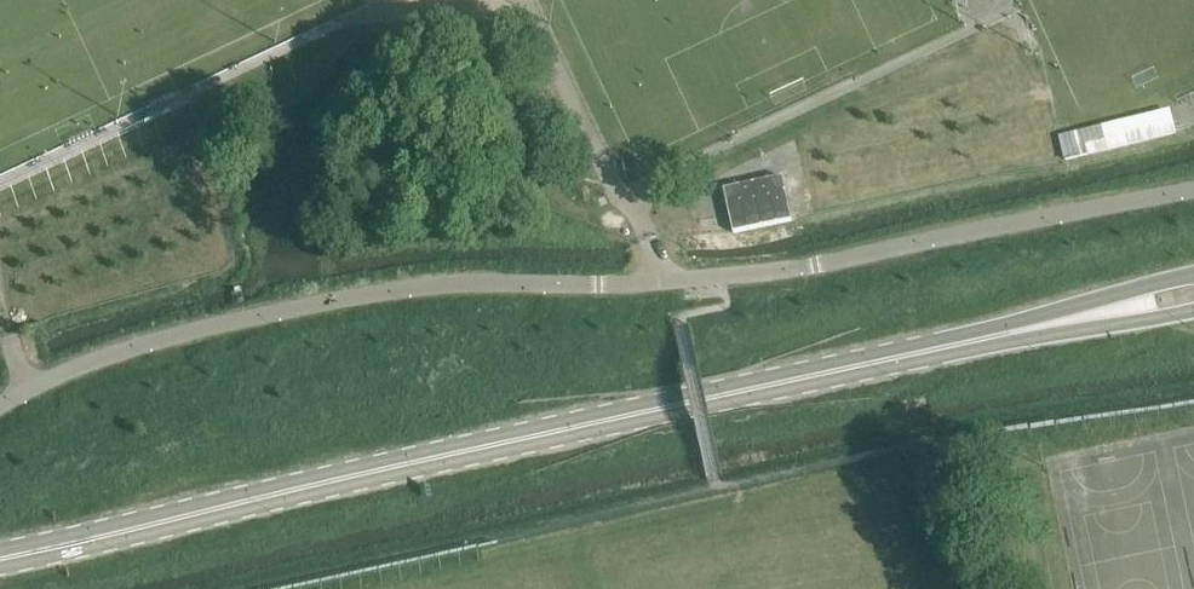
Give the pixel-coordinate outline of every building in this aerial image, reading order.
[(1172,117),(1060,144),(1064,161),(1088,155),(1089,157),(1177,135),(1175,128),(1172,117)] [(783,177),(724,190),(734,233),(792,221),(783,177)]
